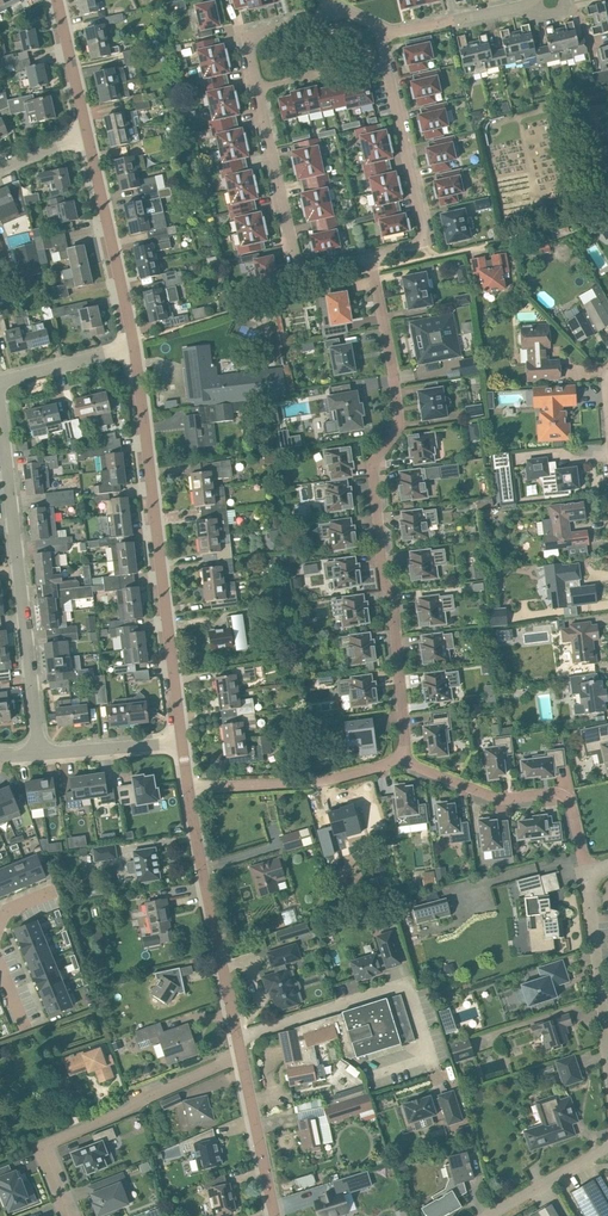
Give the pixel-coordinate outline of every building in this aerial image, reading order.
[(21,1),(20,0),(3,0),(7,8),(21,1)] [(82,15),(98,12),(98,11),(96,4),(98,4),(101,3),(100,0),(79,0),(82,15)] [(185,0),(184,0),(166,4),(168,13),(187,9),(185,0)] [(250,10),(248,0),(234,0),(236,9),(249,6),(250,10)] [(261,0),(248,0),(250,10),(262,7),(261,0)] [(413,0),(400,0),(402,10),(415,7),(413,0)] [(607,17),(607,0),(604,0),(605,3),(587,7),(589,15),(596,14),(597,19),(594,20),(607,17)] [(215,6),(214,3),(197,7),(202,30),(198,31),(199,38),(213,35),(212,28),(219,26),(217,13),(215,6)] [(25,11),(11,18),(15,25),(18,23),(28,18),(25,11)] [(107,25),(124,21),(123,13),(105,17),(107,25)] [(594,20),(594,21),(597,20),(599,26),(592,27),(594,36),(607,32),(607,17),(594,20)] [(588,53),(584,38),(577,39),(573,21),(565,23),(566,30),(561,32),(560,29),(567,60),(574,59),(573,56),(588,53)] [(545,63),(542,48),(535,49),(529,24),(521,26),(522,33),(517,35),(516,32),(523,63),(530,62),(529,59),(536,57),(538,64),(545,63)] [(89,44),(107,40),(104,25),(85,29),(89,44)] [(567,60),(560,29),(560,32),(554,33),(553,26),(544,28),(549,46),(542,48),(545,63),(560,59),(560,62),(567,60)] [(523,63),(516,32),(515,32),(516,35),(510,36),(509,29),(500,31),(505,49),(498,51),(501,66),(516,62),(516,65),(523,63)] [(19,33),(10,35),(10,37),(12,44),(22,42),(24,52),(39,48),(35,30),(19,33)] [(501,66),(498,51),(491,52),(487,34),(478,36),(480,43),(474,45),(474,42),(473,42),(481,73),(487,72),(487,69),(501,66)] [(481,73),(473,42),(474,45),(468,46),(465,35),(457,37),(465,74),(473,72),(474,75),(481,73)] [(405,55),(404,55),(406,66),(409,65),(411,73),(428,69),(426,61),(433,60),(430,43),(433,42),(431,36),(410,41),(412,47),(404,49),(405,55)] [(201,65),(228,59),(227,50),(225,51),(224,45),(216,47),(214,39),(193,44),(195,52),(198,52),(201,65)] [(89,44),(92,59),(119,53),(118,47),(109,49),(107,40),(89,44)] [(597,49),(602,71),(593,73),(596,86),(607,83),(607,47),(597,49)] [(140,48),(123,52),(124,59),(139,56),(142,55),(140,48)] [(0,57),(0,63),(1,67),(14,64),(16,63),(14,53),(0,57)] [(126,67),(140,64),(139,56),(124,59),(126,67)] [(16,63),(14,64),(16,72),(26,69),(30,89),(36,88),(36,87),(47,85),(43,65),(32,67),(30,59),(16,63)] [(188,68),(186,59),(178,60),(180,70),(188,68)] [(202,87),(223,82),(222,75),(230,73),(229,68),(230,67),(228,59),(201,65),(204,78),(201,79),(202,87)] [(127,82),(126,82),(124,74),(123,68),(95,73),(99,88),(127,82)] [(419,106),(436,102),(434,94),(441,93),(437,77),(441,77),(439,69),(418,74),(420,81),(412,82),(413,88),(411,89),(414,99),(417,98),(419,106)] [(129,98),(128,91),(129,91),(127,82),(99,88),(102,103),(129,98)] [(210,107),(238,101),(236,92),(234,93),(233,87),(225,89),(223,82),(202,87),(204,94),(207,94),(210,107)] [(360,107),(373,104),(369,83),(356,86),(360,107)] [(347,110),(348,110),(342,85),(330,88),(335,109),(347,106),(347,110)] [(360,107),(356,86),(343,89),(343,85),(342,85),(348,110),(360,107)] [(316,87),(304,90),(310,115),(322,112),(316,87)] [(335,109),(330,88),(318,91),(317,87),(316,87),(322,112),(335,109)] [(297,118),(310,115),(304,90),(291,93),(297,118)] [(0,94),(0,111),(3,118),(11,115),(9,107),(8,100),(6,92),(0,94)] [(147,93),(132,96),(134,103),(148,100),(147,93)] [(284,121),(297,118),(291,93),(292,97),(279,100),(284,121)] [(50,97),(35,100),(25,103),(24,97),(8,100),(9,107),(11,115),(26,112),(27,117),(30,116),(31,123),(55,118),(50,97)] [(136,111),(137,111),(150,108),(150,106),(148,100),(134,103),(136,111)] [(596,128),(607,125),(607,101),(607,100),(589,105),(596,128)] [(212,129),(233,124),(231,117),(239,115),(238,110),(239,109),(238,101),(210,107),(213,120),(210,121),(212,129)] [(426,139),(443,135),(441,128),(449,126),(445,111),(448,110),(446,102),(426,107),(427,114),(419,116),(420,122),(419,122),(421,132),(425,132),(426,139)] [(511,111),(509,105),(500,107),(501,113),(511,111)] [(133,111),(105,117),(108,132),(136,126),(140,125),(138,116),(134,117),(133,112),(133,111)] [(481,111),(469,114),(471,122),(483,119),(481,111)] [(220,149),(247,143),(245,134),(243,135),(242,129),(234,131),(233,124),(212,129),(213,136),(217,136),(220,149)] [(364,151),(391,144),(389,136),(387,136),(386,131),(378,133),(376,125),(355,130),(357,138),(360,137),(364,151)] [(136,126),(108,132),(112,147),(139,142),(138,135),(136,126)] [(434,173),(451,169),(449,161),(456,159),(453,144),(456,143),(454,135),(433,140),(435,147),(427,149),(428,155),(426,155),(429,166),(432,165),(434,173)] [(144,148),(162,144),(161,136),(142,140),(144,148)] [(293,167),(321,161),(318,147),(321,147),(320,138),(319,139),(298,143),(300,151),(292,152),(293,158),(292,158),(293,167)] [(221,170),(242,166),(240,159),(248,157),(247,152),(249,151),(247,143),(220,149),(222,162),(219,162),(221,170)] [(146,155),(164,151),(162,144),(144,148),(146,155)] [(365,172),(386,168),(384,161),(393,159),(391,153),(393,153),(391,144),(364,151),(367,164),(363,165),(365,172)] [(146,170),(144,162),(145,162),(143,156),(115,161),(118,176),(146,170)] [(198,160),(190,162),(192,170),(200,168),(198,160)] [(308,186),(329,181),(327,173),(324,174),(321,161),(293,167),(295,175),(297,175),(298,180),(306,179),(308,186)] [(229,191),(256,185),(254,176),(253,176),(251,171),(243,173),(242,166),(221,170),(223,178),(226,177),(229,191)] [(373,193),(400,186),(398,178),(397,178),(396,173),(388,175),(386,168),(365,172),(367,180),(370,179),(373,193)] [(57,190),(70,187),(66,169),(53,172),(40,175),(42,184),(51,182),(52,191),(57,189),(57,190)] [(462,172),(461,169),(441,173),(442,180),(434,182),(435,188),(434,188),(436,199),(440,198),(441,206),(458,202),(456,194),(464,193),(460,177),(463,176),(462,172)] [(138,180),(137,172),(146,170),(118,176),(122,191),(137,188),(139,195),(158,190),(155,177),(138,180)] [(303,209),(330,202),(328,189),(331,189),(329,181),(308,186),(309,193),(301,194),(302,200),(301,200),(303,209)] [(230,212),(251,208),(249,201),(257,199),(256,194),(258,193),(256,185),(229,191),(232,204),(229,205),(230,212)] [(375,214),(396,210),(394,202),(402,201),(401,195),(402,195),(400,186),(373,193),(376,206),(373,206),(375,214)] [(15,195),(15,196),(11,197),(8,188),(0,191),(0,218),(2,222),(27,212),(26,207),(26,206),(26,205),(24,196),(23,193),(15,195)] [(158,190),(139,195),(140,202),(125,205),(128,220),(163,213),(158,190)] [(26,205),(41,202),(38,193),(24,196),(26,205)] [(208,202),(206,195),(198,197),(199,204),(208,202)] [(62,223),(78,219),(74,202),(65,204),(64,197),(50,200),(51,208),(47,209),(49,218),(60,215),(62,223)] [(491,208),(489,197),(475,200),(477,211),(491,208)] [(317,228),(338,223),(337,215),(333,216),(330,202),(303,209),(304,217),(306,217),(307,222),(315,221),(317,228)] [(238,233),(265,227),(263,218),(262,219),(261,213),(252,215),(251,208),(230,212),(232,220),(235,219),(238,233)] [(383,237),(407,231),(410,230),(408,220),(407,220),(405,215),(397,217),(396,210),(375,214),(376,222),(380,221),(383,237)] [(471,217),(466,219),(464,210),(442,216),(444,226),(443,226),(445,233),(446,233),(448,243),(471,238),(469,230),(474,228),(471,217)] [(163,213),(128,220),(132,235),(147,232),(149,239),(177,232),(176,226),(166,228),(163,213)] [(313,253),(316,252),(340,247),(337,231),(340,231),(338,223),(317,228),(318,235),(310,236),(311,242),(310,242),(313,253)] [(48,226),(32,230),(35,239),(50,236),(48,226)] [(241,246),(236,247),(238,255),(261,250),(259,243),(264,242),(267,241),(266,235),(267,235),(265,227),(238,233),(241,246)] [(150,246),(135,249),(138,264),(157,260),(155,252),(171,248),(170,241),(169,242),(168,237),(178,235),(177,232),(149,239),(150,246)] [(52,244),(50,236),(35,239),(41,265),(48,263),(45,250),(56,247),(57,252),(59,252),(61,260),(70,258),(72,268),(62,270),(62,271),(88,265),(84,246),(69,250),(67,240),(52,244)] [(213,245),(214,242),(213,239),(210,237),(206,238),(205,241),(206,246),(210,247),(213,245)] [(34,243),(16,248),(23,278),(42,274),(34,243)] [(272,258),(261,260),(259,253),(241,257),(242,264),(254,261),(259,285),(278,281),(272,258)] [(472,275),(480,273),(481,277),(477,283),(483,287),(484,293),(490,292),(496,296),(500,290),(505,289),(502,273),(509,271),(506,254),(492,256),(493,262),(485,263),(484,257),(470,260),(472,275)] [(209,266),(219,264),(218,256),(207,259),(209,266)] [(138,264),(141,279),(160,275),(157,260),(138,264)] [(67,289),(92,284),(88,265),(62,271),(64,279),(62,279),(63,285),(51,288),(54,300),(69,297),(67,289)] [(460,282),(465,281),(469,280),(466,266),(457,268),(460,282)] [(176,271),(162,274),(164,282),(178,278),(176,271)] [(402,277),(399,277),(401,286),(404,285),(404,286),(405,294),(429,289),(426,272),(402,276),(402,277)] [(148,308),(169,303),(180,301),(176,286),(184,284),(183,277),(178,278),(164,282),(165,289),(145,293),(148,308)] [(607,316),(607,315),(607,302),(598,284),(591,288),(597,298),(584,305),(588,312),(583,315),(582,314),(569,322),(580,342),(594,334),(590,328),(595,325),(599,331),(607,326),(607,316)] [(513,295),(517,292),(512,287),(508,290),(513,295)] [(409,310),(433,306),(429,289),(405,294),(406,300),(407,300),(404,301),(406,309),(409,309),(409,310)] [(326,326),(322,328),(324,336),(347,332),(345,322),(351,321),(346,294),(344,294),(344,292),(338,294),(338,295),(328,297),(329,305),(322,306),(326,326)] [(471,293),(454,297),(457,307),(473,304),(471,293)] [(521,293),(515,299),(523,306),(529,300),(521,293)] [(232,296),(233,300),(234,303),(246,301),(245,298),(244,294),(232,296)] [(171,313),(169,304),(169,303),(148,308),(151,323),(167,320),(166,314),(171,313)] [(50,305),(42,307),(44,320),(45,321),(53,319),(51,309),(50,305)] [(52,309),(51,309),(53,319),(66,316),(65,315),(64,307),(52,309)] [(80,311),(84,330),(90,329),(91,336),(105,333),(103,325),(101,326),(97,307),(80,311)] [(50,344),(44,319),(41,320),(42,323),(35,324),(35,322),(32,322),(32,320),(29,321),(27,311),(22,312),(31,349),(50,344)] [(19,328),(5,331),(7,336),(11,354),(31,349),(22,312),(21,312),(23,317),(16,319),(19,328)] [(174,318),(170,319),(171,326),(186,323),(186,322),(184,315),(174,317),(174,318)] [(449,319),(415,326),(422,359),(456,353),(449,319)] [(462,324),(465,334),(473,332),(471,322),(462,324)] [(527,380),(548,379),(559,378),(558,362),(546,362),(545,347),(549,347),(548,325),(532,326),(532,328),(521,328),(521,334),(520,334),(518,336),(519,342),(521,344),(522,344),(522,350),(527,350),(527,361),(526,361),(527,380)] [(278,334),(270,335),(273,348),(280,347),(278,334)] [(285,336),(279,337),(281,346),(297,343),(295,334),(285,336)] [(341,346),(339,338),(325,341),(327,349),(331,349),(333,362),(329,363),(331,376),(356,372),(351,344),(341,346)] [(302,353),(314,350),(312,339),(299,343),(302,353)] [(270,398),(286,396),(283,372),(283,369),(216,377),(215,365),(211,365),(209,346),(190,348),(192,368),(185,369),(189,401),(196,401),(196,405),(209,404),(209,406),(245,401),(270,398)] [(476,357),(459,361),(463,377),(480,373),(476,357)] [(291,371),(283,372),(286,396),(290,396),(293,394),(296,394),(291,371)] [(442,388),(438,389),(437,382),(426,384),(427,391),(419,392),(421,403),(420,403),(421,410),(422,410),(424,420),(447,417),(445,408),(448,407),(450,405),(451,403),(451,400),(449,398),(446,397),(443,397),(442,388)] [(363,415),(361,405),(360,405),(361,406),(359,406),(356,393),(352,394),(350,384),(329,388),(330,397),(329,397),(331,410),(332,410),(334,421),(324,423),(326,434),(341,432),(362,428),(360,415),(362,415),(363,415)] [(538,440),(557,439),(569,439),(568,424),(565,424),(565,413),(562,413),(561,405),(576,404),(575,387),(533,389),(534,409),(542,408),(542,412),(539,412),(539,420),(541,420),(542,425),(537,425),(538,440)] [(493,392),(486,392),(487,409),(494,408),(493,392)] [(96,415),(99,427),(114,423),(106,393),(91,396),(96,415)] [(78,408),(75,409),(76,417),(80,416),(81,419),(96,415),(91,396),(77,400),(78,408)] [(275,400),(271,400),(272,409),(273,413),(275,425),(279,424),(277,412),(275,400)] [(194,416),(185,417),(188,448),(188,449),(208,446),(208,445),(206,424),(235,420),(233,412),(247,411),(245,401),(209,406),(208,406),(193,407),(194,416)] [(482,404),(466,407),(468,418),(484,415),(482,404)] [(71,420),(61,423),(57,405),(41,408),(48,435),(48,433),(65,430),(68,441),(75,439),(71,420)] [(39,437),(48,435),(41,408),(27,412),(31,430),(32,430),(33,438),(39,437)] [(75,439),(83,437),(78,419),(71,420),(75,439)] [(103,448),(121,446),(120,439),(117,439),(115,433),(116,433),(116,432),(104,435),(100,435),(103,448)] [(436,446),(434,433),(409,437),(411,452),(414,451),(416,463),(434,461),(433,453),(434,453),(433,447),(436,446)] [(102,471),(124,469),(121,446),(103,448),(77,451),(78,462),(85,461),(85,458),(100,456),(102,471)] [(350,448),(325,452),(327,465),(330,464),(330,471),(332,470),(333,478),(351,476),(350,469),(350,468),(353,467),(352,463),(350,448)] [(37,449),(29,450),(23,450),(24,458),(38,456),(37,449)] [(264,452),(265,465),(276,464),(275,451),(264,452)] [(38,456),(24,458),(27,458),(28,465),(25,465),(26,480),(49,477),(47,462),(58,461),(57,454),(38,456)] [(527,467),(525,467),(527,481),(540,479),(540,481),(542,483),(543,483),(545,483),(556,482),(557,492),(571,490),(579,489),(578,475),(577,470),(580,470),(579,464),(569,466),(569,468),(557,470),(556,466),(549,467),(549,463),(548,463),(547,458),(526,460),(527,467)] [(207,472),(191,474),(193,490),(213,488),(212,480),(230,477),(230,476),(228,460),(208,463),(206,464),(207,472)] [(517,509),(512,466),(496,468),(501,505),(502,505),(502,510),(517,509)] [(120,485),(126,484),(124,469),(102,471),(104,486),(92,487),(92,488),(91,488),(92,495),(93,495),(109,493),(120,492),(120,485)] [(403,485),(400,485),(402,500),(427,497),(425,484),(423,484),(422,479),(425,478),(424,470),(401,473),(403,485)] [(43,494),(43,488),(50,487),(49,477),(26,480),(28,496),(43,494)] [(290,484),(289,477),(282,477),(283,485),(290,484)] [(315,486),(314,486),(316,501),(325,499),(327,512),(341,510),(353,508),(351,493),(350,489),(347,489),(346,481),(335,483),(324,484),(324,482),(314,483),(315,486)] [(226,511),(224,495),(225,495),(224,487),(213,488),(193,490),(195,507),(211,505),(212,513),(226,511)] [(46,493),(47,500),(74,497),(73,490),(46,493)] [(128,498),(113,500),(110,500),(109,493),(93,495),(94,502),(106,501),(107,516),(115,515),(130,513),(128,498)] [(47,500),(47,508),(75,505),(74,497),(47,500)] [(493,506),(493,498),(476,500),(477,508),(493,506)] [(542,522),(537,523),(538,535),(544,535),(544,537),(546,550),(568,547),(569,558),(588,556),(587,545),(588,544),(587,531),(573,533),(570,533),(569,521),(586,519),(584,502),(562,505),(549,506),(551,519),(542,520),(542,522)] [(274,512),(283,511),(283,504),(273,505),(274,512)] [(306,505),(296,506),(298,524),(308,523),(306,505)] [(30,510),(32,525),(56,522),(54,507),(30,510)] [(199,538),(230,534),(229,524),(237,524),(235,509),(226,511),(212,513),(213,520),(197,521),(199,538)] [(421,512),(421,511),(403,513),(405,525),(402,526),(404,541),(429,537),(427,525),(437,524),(435,510),(421,512)] [(132,535),(130,513),(115,515),(107,516),(110,538),(115,538),(132,535)] [(332,524),(320,525),(322,539),(330,538),(332,550),(356,547),(354,532),(354,528),(351,528),(350,520),(332,522),(332,524)] [(56,522),(32,525),(33,540),(36,540),(39,540),(39,547),(70,543),(74,543),(74,542),(73,536),(67,537),(58,538),(56,522)] [(232,558),(230,543),(231,543),(230,534),(199,538),(201,554),(216,553),(217,560),(232,558)] [(118,544),(116,545),(115,538),(110,538),(99,539),(100,547),(111,545),(113,561),(120,560),(135,558),(133,543),(118,545),(118,544)] [(277,552),(286,551),(285,542),(276,543),(277,552)] [(38,554),(35,555),(37,570),(61,567),(59,552),(68,551),(68,548),(71,548),(70,543),(39,547),(40,554),(38,554)] [(430,552),(430,551),(412,553),(413,565),(410,565),(412,580),(437,577),(436,565),(446,563),(444,550),(430,552)] [(119,575),(137,573),(135,558),(120,560),(113,561),(115,576),(119,575)] [(204,585),(224,583),(223,574),(234,573),(232,558),(217,560),(218,567),(202,569),(204,585)] [(337,588),(361,585),(359,567),(356,567),(354,558),(336,561),(336,562),(325,564),(327,579),(335,578),(337,588)] [(319,573),(317,564),(303,566),(305,575),(319,573)] [(572,606),(597,603),(594,586),(578,588),(577,579),(581,579),(579,564),(562,566),(562,564),(545,566),(549,599),(552,599),(553,608),(568,606),(568,605),(572,605),(572,606)] [(61,567),(37,570),(37,575),(38,585),(43,585),(44,592),(52,591),(80,588),(80,587),(79,582),(76,580),(72,581),(63,582),(61,567)] [(474,569),(475,579),(484,578),(482,568),(474,569)] [(92,586),(120,583),(119,575),(115,576),(92,578),(93,586),(92,586)] [(303,588),(301,577),(292,578),(293,589),(303,588)] [(224,583),(204,585),(206,602),(211,601),(222,600),(223,608),(238,606),(236,591),(235,582),(224,583)] [(120,583),(105,585),(105,590),(105,592),(116,590),(118,605),(140,603),(138,587),(136,588),(121,590),(120,583)] [(483,583),(472,584),(473,592),(484,590),(483,583)] [(71,600),(94,597),(92,586),(80,587),(80,588),(52,591),(53,598),(40,599),(42,615),(65,612),(64,605),(71,600)] [(345,600),(333,602),(335,615),(343,614),(345,626),(369,623),(367,608),(367,603),(364,604),(363,596),(345,599),(345,600)] [(452,596),(438,598),(438,596),(420,599),(422,611),(419,611),(421,626),(445,623),(444,611),(454,609),(452,596)] [(253,604),(254,612),(264,610),(263,602),(253,604)] [(127,620),(142,618),(140,603),(118,605),(120,620),(109,621),(110,629),(126,627),(125,620),(127,620)] [(506,608),(488,609),(490,627),(507,626),(506,608)] [(62,635),(78,633),(77,626),(67,627),(65,612),(42,615),(44,630),(62,628),(62,635)] [(212,650),(233,646),(236,646),(237,650),(248,649),(243,614),(226,617),(228,629),(209,632),(212,650)] [(564,619),(557,620),(558,630),(561,629),(563,642),(572,641),(574,653),(572,654),(574,664),(582,663),(587,662),(588,665),(597,663),(595,649),(594,649),(593,640),(600,639),(598,625),(591,626),(589,626),(589,623),(591,623),(591,622),(575,624),(575,627),(569,628),(566,629),(564,619)] [(126,627),(110,629),(110,630),(111,630),(111,631),(111,636),(122,635),(123,646),(122,646),(123,650),(124,650),(146,648),(144,632),(139,633),(138,626),(126,627)] [(47,659),(70,657),(68,642),(79,640),(78,633),(62,635),(63,642),(45,644),(47,659)] [(341,638),(340,638),(342,647),(349,646),(351,664),(367,662),(367,667),(377,666),(376,661),(374,646),(373,641),(370,642),(369,634),(341,638)] [(425,649),(422,649),(425,664),(449,661),(448,649),(454,648),(452,634),(442,636),(442,634),(424,637),(425,645),(425,649)] [(7,670),(6,662),(9,662),(7,646),(0,647),(0,671),(7,670)] [(126,665),(114,666),(115,674),(134,672),(136,671),(135,664),(148,663),(146,648),(124,650),(126,665)] [(70,657),(47,659),(48,669),(49,674),(62,673),(63,673),(64,680),(69,679),(69,680),(83,678),(82,670),(81,670),(80,656),(70,657)] [(493,673),(492,664),(481,665),(482,674),(493,673)] [(237,683),(257,680),(254,666),(231,669),(231,676),(216,678),(218,695),(238,692),(237,683)] [(0,671),(0,681),(11,680),(10,669),(7,670),(0,671)] [(134,672),(135,682),(150,681),(148,670),(136,671),(134,672)] [(444,674),(444,672),(426,675),(428,687),(425,687),(427,702),(452,699),(450,687),(460,685),(459,672),(444,674)] [(602,681),(598,681),(597,673),(570,677),(572,695),(580,694),(581,704),(574,705),(575,715),(606,711),(605,702),(607,701),(606,701),(605,691),(606,690),(603,690),(602,681)] [(96,690),(97,704),(108,703),(105,675),(94,676),(96,690)] [(372,684),(371,676),(353,678),(353,680),(339,682),(340,695),(351,694),(353,706),(378,703),(375,683),(372,684)] [(70,687),(69,680),(69,679),(64,680),(50,681),(50,689),(70,687)] [(511,689),(502,690),(502,697),(512,696),(511,689)] [(72,706),(71,706),(73,724),(89,722),(87,706),(97,704),(96,690),(89,691),(88,691),(89,697),(80,698),(81,705),(72,706)] [(146,703),(145,697),(139,692),(135,697),(126,698),(129,724),(148,722),(146,703)] [(237,716),(254,713),(253,699),(240,701),(238,692),(218,695),(221,711),(236,709),(237,716)] [(0,697),(0,721),(11,720),(8,696),(0,697)] [(110,726),(129,724),(126,698),(116,699),(117,706),(108,707),(110,726)] [(71,699),(56,701),(57,709),(58,723),(59,726),(73,724),(71,706),(71,700),(71,699)] [(429,740),(431,754),(438,753),(438,756),(447,755),(446,742),(449,742),(448,729),(451,729),(449,712),(432,714),(433,722),(426,723),(426,727),(425,728),(427,740),(429,740)] [(225,742),(245,739),(244,730),(256,728),(254,713),(237,716),(238,723),(223,725),(225,742)] [(376,750),(372,720),(346,723),(347,740),(359,739),(360,752),(376,750)] [(320,722),(312,723),(313,732),(321,731),(320,722)] [(582,731),(587,753),(600,750),(603,763),(606,762),(607,772),(607,725),(582,731)] [(500,728),(501,735),(512,734),(511,727),(500,728)] [(264,760),(263,755),(272,754),(271,748),(273,747),(272,742),(270,742),(269,735),(257,737),(258,746),(246,748),(245,739),(225,742),(227,758),(243,756),(244,763),(264,760)] [(486,753),(483,754),(485,767),(488,767),(490,779),(499,778),(499,775),(505,774),(503,760),(502,755),(505,754),(513,753),(511,736),(494,739),(495,748),(486,749),(486,753)] [(534,760),(522,762),(523,771),(526,771),(527,777),(541,775),(546,775),(546,778),(554,777),(554,775),(558,774),(558,767),(565,766),(563,749),(546,752),(547,755),(534,757),(534,760)] [(87,774),(91,798),(101,797),(102,804),(116,802),(113,786),(106,787),(104,774),(97,775),(97,773),(87,774)] [(91,798),(87,774),(78,775),(78,778),(71,779),(73,791),(66,793),(68,809),(82,807),(81,800),(91,798)] [(122,806),(137,803),(138,805),(158,802),(157,800),(160,800),(158,789),(156,790),(153,776),(144,778),(144,776),(133,778),(134,786),(119,789),(122,806)] [(40,781),(44,809),(57,807),(53,779),(40,781)] [(31,810),(44,809),(40,781),(27,783),(31,810)] [(405,788),(405,785),(396,786),(397,799),(394,799),(396,813),(399,812),(399,816),(409,815),(410,824),(427,822),(425,805),(417,806),(416,801),(414,801),(412,787),(405,788)] [(0,791),(0,799),(9,821),(21,816),(9,787),(0,791)] [(9,821),(0,799),(0,825),(9,821)] [(447,803),(438,804),(440,817),(436,817),(438,831),(441,830),(442,834),(451,833),(452,842),(470,840),(467,823),(459,824),(459,819),(456,819),(454,805),(448,806),(447,803)] [(343,808),(328,813),(334,834),(346,831),(347,835),(361,831),(353,804),(342,807),(343,808)] [(545,842),(562,840),(560,823),(552,824),(551,817),(546,818),(546,816),(533,818),(534,821),(520,822),(521,829),(518,829),(519,839),(531,837),(532,840),(544,839),(545,842)] [(498,835),(496,821),(490,822),(489,819),(480,821),(482,833),(478,834),(480,847),(483,846),(484,850),(493,849),(494,858),(512,856),(509,839),(502,840),(501,835),(498,835)] [(287,850),(314,842),(310,829),(310,828),(283,836),(287,850)] [(326,855),(334,853),(327,828),(318,831),(326,855)] [(124,840),(134,838),(133,831),(123,833),(124,840)] [(84,835),(68,836),(68,846),(85,845),(84,835)] [(49,844),(50,852),(63,850),(62,842),(49,844)] [(50,852),(49,844),(42,845),(44,853),(50,852)] [(117,859),(115,845),(93,848),(95,862),(117,859)] [(46,862),(41,846),(33,849),(35,853),(23,858),(33,883),(46,877),(40,864),(46,862)] [(128,873),(130,874),(137,873),(138,883),(145,882),(145,884),(154,882),(154,880),(160,879),(156,848),(134,851),(135,861),(128,862),(127,864),(128,873)] [(24,861),(12,866),(21,888),(33,883),(23,858),(24,861)] [(260,896),(279,890),(275,880),(285,877),(279,859),(256,866),(258,872),(253,873),(260,896)] [(12,866),(1,871),(10,892),(21,888),(12,866)] [(448,884),(446,868),(435,869),(436,872),(437,885),(448,884)] [(0,871),(0,896),(10,892),(1,871),(0,871)] [(558,911),(557,911),(551,909),(549,895),(548,892),(560,889),(556,873),(559,872),(559,871),(548,874),(540,876),(540,874),(516,880),(520,896),(524,894),(525,898),(527,916),(535,916),(537,928),(529,929),(529,934),(528,935),(526,938),(527,944),(529,947),(531,948),(531,951),(555,949),(554,939),(564,937),(562,917),(557,918),(557,917),(558,916),(559,916),(559,915),(559,914),(559,913),(559,912),(558,911)] [(437,885),(436,872),(423,873),(425,887),(437,885)] [(418,924),(451,915),(447,898),(413,907),(418,924)] [(166,900),(146,904),(152,935),(158,934),(160,942),(172,940),(166,911),(168,910),(166,900)] [(383,913),(372,917),(378,933),(389,930),(383,913)] [(100,921),(92,923),(95,943),(104,942),(100,921)] [(42,934),(37,922),(16,931),(21,943),(42,934)] [(306,922),(279,930),(282,941),(309,932),(306,922)] [(401,963),(391,933),(377,937),(383,953),(376,956),(376,955),(352,963),(357,980),(366,977),(366,979),(373,977),(372,975),(381,972),(380,968),(386,965),(387,968),(401,963)] [(47,946),(42,934),(21,943),(26,955),(47,946)] [(278,1010),(299,1004),(295,991),(299,990),(301,987),(299,983),(297,981),(292,983),(288,969),(287,969),(285,963),(303,958),(298,943),(268,953),(273,967),(277,966),(279,972),(263,977),(268,992),(271,990),(278,1010)] [(52,958),(47,946),(26,955),(31,967),(52,958)] [(57,970),(52,958),(31,967),(36,979),(57,970)] [(529,1006),(557,997),(553,985),(558,984),(558,985),(569,981),(562,960),(539,968),(542,978),(522,985),(523,988),(520,990),(518,993),(517,996),(518,998),(519,1001),(521,1003),(524,1004),(528,1003),(529,1006)] [(186,994),(182,975),(180,967),(153,973),(154,974),(156,974),(157,978),(160,980),(152,994),(168,1004),(176,991),(180,993),(184,992),(185,995),(186,994)] [(62,982),(57,970),(36,979),(40,991),(62,982)] [(67,994),(62,982),(40,991),(45,1003),(67,994)] [(73,1007),(67,994),(45,1003),(51,1016),(73,1007)] [(342,1013),(332,1017),(338,1038),(342,1054),(342,1055),(352,1059),(352,1058),(355,1057),(361,1055),(363,1059),(363,1060),(364,1061),(366,1061),(369,1060),(367,1053),(409,1041),(409,1042),(415,1041),(414,1038),(401,995),(387,999),(342,1013)] [(440,1015),(445,1032),(453,1029),(447,1013),(440,1015)] [(547,1048),(568,1042),(565,1034),(567,1033),(564,1026),(572,1024),(569,1015),(531,1026),(534,1036),(542,1033),(547,1048)] [(296,1030),(280,1033),(286,1064),(287,1070),(290,1086),(316,1080),(314,1066),(318,1066),(314,1046),(338,1038),(332,1017),(332,1016),(301,1026),(295,1028),(296,1030)] [(196,1053),(187,1026),(164,1034),(160,1023),(136,1031),(138,1036),(135,1037),(139,1050),(151,1045),(162,1041),(169,1062),(196,1053)] [(108,1034),(110,1040),(117,1037),(115,1031),(108,1034)] [(456,1062),(475,1056),(469,1038),(450,1044),(456,1062)] [(121,1040),(112,1044),(114,1051),(123,1048),(121,1040)] [(70,1057),(64,1059),(69,1072),(85,1066),(86,1071),(89,1070),(89,1072),(96,1070),(101,1082),(114,1077),(110,1065),(114,1063),(111,1055),(107,1057),(104,1048),(84,1054),(84,1052),(75,1055),(74,1054),(70,1056),(70,1057)] [(565,1085),(582,1080),(574,1056),(562,1060),(562,1058),(555,1061),(559,1075),(561,1074),(565,1085)] [(557,1074),(552,1076),(554,1084),(560,1082),(557,1074)] [(364,1085),(333,1095),(336,1104),(367,1094),(364,1085)] [(65,1113),(74,1109),(68,1095),(72,1094),(69,1087),(56,1092),(65,1113)] [(485,1100),(481,1088),(467,1092),(472,1105),(485,1100)] [(406,1114),(409,1123),(436,1115),(434,1109),(442,1107),(448,1125),(462,1121),(453,1091),(439,1096),(440,1099),(432,1101),(431,1097),(420,1100),(420,1099),(414,1101),(414,1102),(403,1105),(404,1108),(403,1108),(405,1115),(406,1114)] [(161,1102),(164,1110),(182,1102),(179,1094),(161,1102)] [(369,1094),(367,1094),(324,1108),(326,1115),(299,1121),(305,1149),(322,1145),(334,1142),(330,1123),(360,1113),(373,1108),(374,1108),(369,1094)] [(203,1124),(203,1123),(214,1120),(212,1108),(210,1108),(207,1096),(183,1102),(189,1126),(202,1122),(202,1124),(203,1124)] [(576,1117),(570,1098),(559,1102),(557,1096),(543,1101),(548,1118),(543,1120),(545,1126),(525,1132),(531,1149),(541,1145),(542,1144),(547,1142),(548,1143),(563,1138),(559,1127),(570,1123),(569,1120),(576,1117)] [(296,1105),(298,1113),(324,1107),(323,1097),(296,1105)] [(363,1121),(376,1117),(374,1109),(360,1113),(363,1121)] [(471,1125),(456,1129),(458,1137),(459,1140),(474,1136),(471,1125)] [(85,1175),(96,1170),(96,1172),(99,1171),(98,1169),(106,1166),(102,1156),(112,1152),(107,1141),(117,1137),(113,1128),(93,1136),(96,1145),(88,1148),(88,1147),(78,1151),(79,1151),(73,1154),(77,1165),(81,1164),(85,1175)] [(201,1169),(201,1170),(222,1164),(218,1149),(221,1148),(219,1139),(216,1139),(213,1128),(183,1142),(185,1152),(195,1149),(197,1158),(196,1159),(196,1160),(190,1161),(193,1171),(201,1169)] [(476,1147),(473,1139),(464,1142),(466,1150),(476,1147)] [(471,1167),(466,1152),(447,1157),(449,1164),(445,1165),(449,1180),(445,1189),(432,1197),(434,1201),(421,1208),(426,1215),(427,1215),(445,1215),(449,1213),(450,1214),(462,1207),(457,1198),(467,1192),(464,1181),(474,1179),(471,1167)] [(378,1166),(391,1162),(388,1153),(375,1157),(378,1166)] [(397,1164),(400,1173),(410,1170),(406,1161),(397,1164)] [(148,1162),(139,1166),(142,1174),(151,1170),(148,1162)] [(5,1208),(6,1207),(8,1212),(10,1211),(18,1208),(36,1201),(31,1189),(26,1191),(22,1182),(22,1181),(23,1180),(20,1170),(13,1173),(9,1165),(0,1168),(0,1195),(5,1208)] [(316,1202),(320,1215),(335,1215),(348,1212),(342,1195),(372,1186),(367,1171),(333,1182),(337,1195),(333,1197),(332,1195),(322,1198),(323,1200),(316,1202)] [(296,1190),(316,1183),(313,1173),(293,1180),(296,1190)] [(94,1204),(99,1215),(103,1214),(104,1215),(118,1210),(117,1208),(128,1204),(121,1186),(127,1184),(123,1174),(104,1181),(107,1189),(93,1195),(92,1196),(95,1204),(94,1204)] [(226,1213),(236,1211),(229,1184),(227,1184),(225,1174),(205,1183),(206,1190),(207,1190),(214,1215),(226,1215),(226,1213)] [(594,1179),(571,1193),(585,1215),(607,1215),(607,1203),(594,1179)] [(551,1204),(539,1211),(540,1214),(540,1215),(558,1215),(551,1204)]
